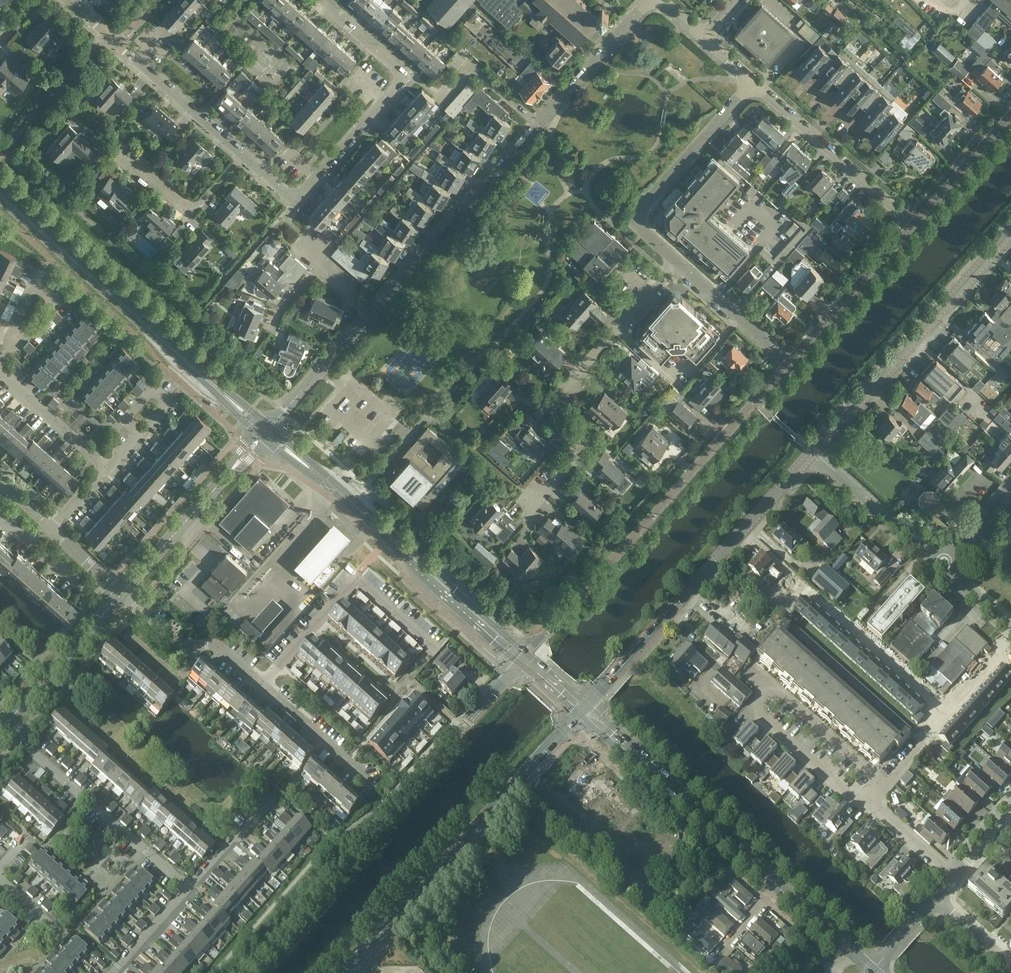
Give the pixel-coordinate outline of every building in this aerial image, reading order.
[(178,0),(176,0),(169,8),(182,20),(190,10),(178,0)] [(197,0),(178,0),(190,10),(198,1),(197,0)] [(289,1),(288,0),(273,0),(268,5),(274,11),(272,14),(275,17),(289,1)] [(358,8),(365,0),(348,0),(358,8)] [(358,8),(367,17),(378,4),(374,0),(365,0),(358,8)] [(411,5),(405,0),(403,0),(401,2),(408,8),(411,5)] [(426,6),(449,27),(473,0),(432,0),(426,6)] [(481,1),(481,2),(509,28),(521,15),(519,13),(524,8),(532,16),(536,12),(547,21),(550,17),(578,42),(586,34),(589,37),(596,29),(593,26),(599,19),(603,22),(609,15),(602,9),(596,16),(579,0),(480,0),(481,1)] [(817,5),(812,0),(805,0),(805,1),(813,9),(817,5)] [(869,16),(851,0),(848,0),(847,1),(867,18),(869,16)] [(862,0),(859,0),(858,2),(875,15),(870,22),(889,36),(896,26),(862,0)] [(991,4),(990,4),(1000,13),(1003,9),(994,0),(991,4)] [(994,0),(1003,9),(1009,14),(1010,15),(1010,0),(993,0),(994,0)] [(287,22),(298,9),(289,1),(275,17),(279,20),(282,17),(287,22)] [(219,3),(216,7),(211,13),(215,16),(223,6),(219,3)] [(378,4),(367,17),(376,25),(388,13),(378,4)] [(990,4),(984,11),(994,19),(998,14),(1000,13),(990,4)] [(417,16),(419,12),(411,5),(408,8),(417,16)] [(743,27),(742,27),(742,26),(741,26),(738,29),(739,30),(739,29),(740,30),(741,36),(740,38),(739,37),(739,38),(742,41),(743,40),(742,40),(743,39),(768,61),(784,42),(792,33),(762,6),(743,27)] [(254,7),(251,10),(246,16),(253,22),(261,13),(254,7)] [(397,21),(393,17),(397,12),(392,7),(388,13),(376,25),(386,34),(397,21)] [(182,20),(169,8),(160,18),(173,30),(182,20)] [(894,22),(899,15),(892,8),(886,15),(894,22)] [(298,9),(287,22),(296,30),(308,18),(298,9)] [(840,22),(845,17),(836,9),(832,14),(840,22)] [(998,14),(1004,20),(1010,26),(1010,17),(1009,14),(1003,9),(1000,13),(998,14)] [(984,11),(980,16),(989,25),(994,19),(984,11)] [(215,16),(211,13),(206,19),(209,22),(215,16)] [(262,14),(261,13),(253,22),(262,29),(267,24),(264,22),(266,19),(261,15),(262,14)] [(60,44),(67,35),(46,15),(26,38),(40,50),(52,37),(60,44)] [(430,22),(423,15),(420,19),(427,25),(430,22)] [(539,29),(544,24),(534,15),(530,21),(539,29)] [(908,51),(921,36),(899,16),(895,21),(907,33),(899,42),(908,51)] [(980,16),(975,21),(985,29),(989,25),(980,16)] [(308,18),(296,30),(306,39),(317,26),(308,18)] [(866,27),(869,23),(864,18),(860,23),(866,27)] [(397,21),(386,34),(395,42),(407,29),(397,21)] [(975,21),(971,26),(980,34),(985,29),(975,21)] [(203,22),(194,32),(198,35),(206,26),(206,25),(204,24),(203,22)] [(430,22),(427,25),(435,32),(438,29),(430,22)] [(805,22),(798,30),(807,38),(814,30),(805,22)] [(929,25),(926,22),(919,30),(922,33),(929,25)] [(955,22),(948,24),(950,32),(958,30),(957,30),(955,22)] [(214,34),(216,31),(208,24),(206,27),(214,34)] [(317,26),(306,39),(315,47),(326,34),(317,26)] [(971,26),(966,31),(976,39),(980,34),(971,26)] [(270,27),(265,32),(272,39),(277,33),(270,27)] [(407,29),(395,42),(404,50),(416,38),(407,29)] [(75,38),(79,34),(75,30),(71,34),(75,38)] [(817,40),(821,36),(816,31),(812,35),(817,40)] [(866,44),(870,40),(859,31),(855,35),(866,44)] [(985,31),(981,36),(992,46),(997,41),(985,31)] [(194,32),(189,38),(192,41),(195,38),(198,35),(194,32)] [(449,39),(442,32),(439,35),(443,39),(441,41),(444,43),(446,42),(449,39)] [(224,43),(227,40),(219,33),(216,36),(224,43)] [(277,33),(272,39),(280,46),(286,41),(277,33)] [(326,34),(315,47),(324,56),(336,43),(326,34)] [(559,64),(572,50),(556,35),(551,41),(554,44),(546,53),(559,64)] [(195,38),(192,41),(183,50),(193,59),(204,46),(195,38)] [(416,38),(404,50),(414,59),(425,46),(416,38)] [(454,49),(457,46),(449,39),(446,42),(454,49)] [(814,42),(811,39),(805,45),(808,48),(814,42)] [(231,50),(234,47),(227,40),(224,43),(231,50)] [(1007,40),(1004,44),(1008,47),(1003,54),(1010,61),(1010,44),(1007,40)] [(940,42),(933,50),(948,63),(955,55),(940,42)] [(286,47),(301,60),(304,57),(289,43),(286,47)] [(336,43),(324,56),(334,64),(345,51),(336,43)] [(799,67),(807,74),(814,67),(820,73),(838,53),(831,47),(827,52),(819,44),(799,67)] [(860,57),(846,44),(838,53),(820,73),(819,74),(828,82),(832,78),(836,82),(855,61),(856,61),(860,57)] [(471,54),(461,45),(457,50),(467,58),(471,54)] [(204,46),(193,59),(202,67),(213,54),(204,46)] [(425,46),(414,59),(423,67),(435,54),(425,46)] [(246,57),(238,50),(235,53),(239,57),(238,58),(241,61),(242,60),(243,60),(246,57)] [(467,58),(457,50),(453,54),(463,63),(467,58)] [(345,51),(334,64),(332,67),(336,71),(338,68),(344,73),(355,60),(345,51)] [(13,52),(9,57),(18,65),(23,60),(13,52)] [(213,54),(202,67),(211,76),(223,63),(213,54)] [(310,54),(303,62),(306,65),(313,57),(310,54)] [(435,54),(423,67),(433,76),(444,63),(435,54)] [(463,63),(453,54),(449,59),(459,68),(463,63)] [(1002,78),(997,74),(1003,68),(990,57),(986,63),(987,65),(981,71),(975,66),(970,71),(983,83),(985,81),(993,88),(1002,78)] [(30,76),(23,70),(23,71),(7,58),(0,66),(0,95),(9,86),(16,93),(30,76)] [(961,79),(970,69),(958,58),(949,68),(961,79)] [(459,68),(449,59),(445,64),(455,72),(458,68),(459,68)] [(846,99),(869,73),(856,61),(855,61),(836,82),(841,86),(837,90),(846,99)] [(223,63),(211,76),(221,84),(232,71),(223,63)] [(549,82),(538,73),(540,71),(531,63),(521,74),(523,77),(540,92),(549,82)] [(310,68),(303,75),(306,78),(313,71),(310,68)] [(325,81),(316,91),(329,102),(338,93),(329,85),(332,82),(317,68),(314,72),(325,81)] [(516,77),(519,73),(514,68),(510,72),(516,77)] [(862,105),(863,106),(882,85),(869,73),(846,99),(854,106),(858,102),(862,105)] [(241,74),(238,78),(246,85),(249,82),(241,74)] [(917,85),(922,80),(916,75),(911,80),(917,85)] [(540,92),(523,77),(519,81),(525,86),(520,91),(531,101),(540,92)] [(123,106),(132,96),(112,78),(93,99),(105,109),(115,99),(123,106)] [(293,87),(296,90),(303,82),(300,79),(293,87)] [(478,90),(469,82),(465,86),(474,94),(478,90)] [(256,94),(259,91),(252,84),(249,88),(256,94)] [(895,97),(882,85),(863,106),(867,110),(863,114),(872,122),(873,121),(876,118),(891,101),(895,97)] [(474,94),(465,86),(461,91),(470,99),(471,97),(473,94),(474,94)] [(943,86),(937,92),(951,105),(957,99),(959,101),(963,97),(958,93),(954,96),(943,86)] [(286,95),(289,98),(296,90),(293,87),(286,95)] [(464,105),(471,111),(478,102),(493,116),(486,127),(485,127),(489,130),(502,138),(512,122),(510,125),(504,121),(505,119),(502,117),(506,111),(509,113),(480,87),(478,90),(474,94),(473,94),(471,97),(470,99),(466,103),(464,105)] [(935,91),(930,87),(922,96),(927,100),(935,91)] [(962,88),(958,93),(963,97),(959,101),(959,102),(971,113),(980,103),(967,92),(962,88)] [(226,90),(215,102),(224,111),(235,99),(226,90)] [(421,90),(412,99),(430,115),(434,110),(430,106),(434,101),(421,90)] [(265,101),(268,98),(259,91),(256,94),(265,101)] [(316,91),(308,100),(321,112),(329,102),(316,91)] [(470,99),(461,91),(457,95),(466,103),(470,99)] [(951,105),(937,92),(932,98),(938,104),(943,109),(939,113),(943,116),(938,121),(953,135),(958,130),(957,129),(959,127),(955,124),(959,119),(954,115),(953,117),(946,111),(951,105)] [(466,103),(457,95),(453,100),(462,108),(464,105),(466,103)] [(279,109),(286,101),(283,98),(276,106),(279,109)] [(235,99),(224,111),(234,119),(245,107),(235,99)] [(430,115),(412,99),(404,109),(417,120),(423,114),(427,118),(430,115)] [(265,110),(272,103),(269,100),(262,107),(265,110)] [(308,100),(300,110),(312,121),(321,112),(308,100)] [(462,108),(453,100),(449,104),(458,112),(462,108)] [(891,101),(876,118),(873,121),(880,127),(873,134),(882,142),(894,129),(903,120),(907,115),(891,101)] [(156,130),(158,128),(167,136),(178,124),(155,104),(143,118),(156,130)] [(458,112),(449,104),(445,109),(447,111),(451,114),(452,116),(453,117),(458,112)] [(245,107),(234,119),(243,128),(254,115),(245,107)] [(417,120),(404,109),(396,118),(409,129),(417,120)] [(280,110),(277,113),(284,119),(287,116),(280,110)] [(300,110),(291,119),(296,123),(304,131),(312,121),(300,110)] [(443,122),(451,114),(447,111),(440,119),(443,122)] [(68,119),(73,124),(79,118),(73,113),(68,119)] [(254,115),(243,128),(252,136),(263,124),(254,115)] [(293,127),(296,123),(291,119),(287,116),(284,119),(293,127)] [(749,122),(744,127),(751,133),(755,129),(764,136),(756,144),(757,145),(774,126),(764,116),(755,127),(749,122)] [(929,123),(926,126),(916,116),(910,123),(915,128),(916,128),(923,135),(928,130),(935,136),(933,138),(939,144),(941,141),(944,144),(948,140),(949,140),(953,135),(938,121),(933,127),(929,123)] [(474,130),(471,135),(475,137),(470,144),(474,147),(487,155),(496,141),(486,135),(489,130),(485,127),(486,127),(470,117),(467,123),(474,130)] [(409,129),(396,118),(387,127),(388,128),(383,133),(395,143),(399,138),(400,139),(409,129)] [(432,134),(440,125),(437,123),(429,131),(432,134)] [(906,139),(915,130),(907,123),(899,132),(906,139)] [(263,124),(252,136),(262,144),(273,132),(263,124)] [(50,147),(54,151),(52,153),(59,159),(61,157),(62,159),(73,147),(82,156),(92,145),(83,136),(85,134),(81,132),(79,134),(70,125),(50,147)] [(785,135),(774,126),(757,145),(761,149),(767,143),(767,142),(769,140),(775,146),(785,135)] [(738,133),(730,142),(747,158),(750,156),(746,153),(753,145),(749,142),(748,143),(745,140),(751,133),(744,127),(741,131),(742,133),(740,135),(738,133)] [(432,134),(429,131),(423,138),(427,141),(432,134)] [(273,132),(262,144),(271,153),(283,141),(273,132)] [(459,164),(472,172),(480,158),(471,152),(474,147),(470,144),(455,134),(452,140),(463,150),(455,161),(455,162),(459,164)] [(204,166),(213,156),(193,137),(174,158),(188,170),(197,160),(204,166)] [(910,140),(903,148),(901,150),(906,154),(903,156),(904,156),(901,159),(901,161),(905,165),(907,165),(910,162),(920,172),(934,157),(917,141),(914,144),(910,140)] [(375,141),(366,151),(379,162),(388,153),(375,141)] [(417,153),(424,145),(420,142),(413,150),(417,153)] [(747,158),(730,142),(722,151),(732,161),(737,156),(744,162),(747,158)] [(785,170),(802,151),(793,143),(781,155),(788,161),(786,164),(785,163),(781,167),(785,170)] [(884,161),(890,154),(886,150),(879,157),(884,161)] [(379,162),(366,151),(358,160),(371,172),(379,162)] [(455,162),(455,161),(439,151),(436,157),(447,167),(440,178),(440,179),(444,181),(457,189),(465,176),(456,170),(459,164),(455,162)] [(805,166),(811,159),(802,151),(785,170),(782,173),(791,181),(793,179),(805,166)] [(766,154),(759,161),(757,163),(762,167),(763,166),(764,166),(769,160),(771,158),(766,154)] [(669,221),(665,224),(677,235),(681,230),(694,242),(692,244),(702,253),(704,251),(714,259),(712,261),(722,271),(724,268),(729,273),(749,250),(718,224),(716,226),(706,218),(703,221),(700,218),(700,213),(706,212),(716,201),(719,204),(742,177),(720,157),(712,166),(710,164),(698,177),(701,179),(693,189),(690,187),(684,194),(686,196),(680,203),(675,199),(665,211),(668,215),(669,221)] [(371,172),(358,160),(349,170),(362,181),(371,172)] [(775,165),(770,161),(762,170),(766,174),(775,165)] [(405,166),(404,166),(401,163),(394,171),(398,174),(405,166)] [(96,174),(102,179),(109,172),(103,166),(96,174)] [(425,196),(429,199),(441,207),(450,193),(440,187),(444,181),(440,179),(440,178),(424,169),(421,175),(432,184),(425,196)] [(362,181),(349,170),(341,179),(354,191),(362,181)] [(819,198),(821,200),(819,202),(823,207),(835,194),(829,188),(834,182),(822,171),(809,184),(822,195),(819,198)] [(387,186),(395,177),(391,174),(384,183),(387,186)] [(117,213),(127,202),(129,205),(132,201),(129,199),(135,193),(121,180),(118,183),(110,176),(101,186),(102,187),(97,194),(117,213)] [(354,191),(341,179),(333,188),(346,200),(354,191)] [(787,197),(798,184),(793,179),(791,181),(781,192),(787,197)] [(387,186),(384,183),(378,190),(381,192),(387,186)] [(752,185),(745,193),(752,198),(758,191),(752,185)] [(225,197),(227,199),(214,213),(227,225),(234,217),(233,216),(239,209),(247,217),(257,206),(235,186),(225,197)] [(413,216),(426,224),(435,210),(425,204),(429,199),(425,196),(409,186),(405,191),(414,199),(406,211),(413,216)] [(346,200),(333,188),(324,198),(337,209),(346,200)] [(838,193),(845,199),(849,195),(842,189),(838,193)] [(367,202),(370,205),(378,196),(375,193),(367,202)] [(337,209),(324,198),(316,207),(329,219),(337,209)] [(851,199),(839,213),(862,234),(868,227),(870,228),(874,224),(873,221),(874,220),(873,219),(875,218),(875,215),(870,211),(868,212),(866,213),(851,199)] [(361,209),(364,211),(370,205),(367,202),(361,209)] [(772,256),(763,248),(758,253),(770,264),(775,268),(797,245),(798,244),(800,242),(812,229),(783,202),(779,206),(805,230),(803,232),(800,230),(772,260),(770,258),(772,256)] [(394,203),(391,209),(401,218),(394,230),(398,233),(411,241),(420,227),(410,221),(413,216),(406,211),(394,203)] [(139,218),(150,228),(146,234),(157,244),(175,223),(164,213),(161,217),(150,206),(139,218)] [(329,219),(316,207),(307,217),(320,228),(329,219)] [(353,224),(361,215),(358,212),(350,221),(353,224)] [(861,235),(862,234),(839,213),(838,214),(847,222),(842,227),(837,223),(831,229),(851,246),(857,240),(859,240),(862,237),(861,235)] [(810,223),(819,231),(825,225),(816,217),(810,223)] [(379,220),(375,226),(386,235),(378,247),(383,250),(396,258),(404,244),(395,238),(398,233),(394,230),(379,220)] [(353,224),(350,221),(344,227),(347,230),(353,224)] [(595,221),(568,251),(577,259),(584,265),(594,253),(595,252),(594,251),(592,249),(590,247),(605,231),(595,221)] [(798,228),(793,223),(785,233),(789,237),(798,228)] [(354,230),(364,237),(367,232),(357,225),(354,230)] [(179,255),(174,261),(185,271),(190,265),(192,267),(209,248),(206,245),(211,239),(202,230),(196,236),(198,238),(181,257),(179,255)] [(341,231),(334,239),(337,242),(344,234),(341,231)] [(605,231),(590,247),(592,249),(594,251),(595,252),(594,253),(597,255),(598,254),(608,263),(608,262),(610,264),(609,264),(612,266),(622,254),(620,252),(624,248),(605,231)] [(816,241),(807,234),(800,242),(798,244),(797,245),(806,252),(816,241)] [(359,260),(365,265),(365,266),(372,270),(380,275),(389,261),(380,255),(383,250),(378,247),(364,238),(360,243),(368,250),(359,260)] [(341,244),(332,254),(362,280),(372,270),(365,266),(365,265),(359,260),(345,248),(342,245),(341,244)] [(832,268),(835,265),(838,265),(841,262),(840,260),(841,259),(827,246),(823,251),(819,248),(815,253),(823,260),(822,262),(826,266),(828,264),(832,268)] [(824,279),(801,259),(805,255),(796,247),(787,256),(796,264),(793,267),(797,271),(791,278),(792,281),(795,285),(793,286),(806,298),(824,279)] [(0,249),(0,261),(22,272),(24,267),(14,262),(16,257),(0,249)] [(594,253),(584,265),(598,278),(599,276),(605,270),(606,269),(608,271),(612,266),(609,264),(610,264),(608,262),(608,263),(598,254),(597,255),(594,253)] [(264,270),(255,281),(257,283),(255,284),(255,286),(255,287),(255,288),(255,289),(255,290),(256,292),(257,293),(258,294),(259,295),(260,295),(262,295),(263,295),(265,295),(266,294),(267,293),(268,293),(272,296),(286,280),(293,279),(295,278),(296,279),(307,267),(297,259),(277,281),(264,270)] [(270,260),(267,264),(265,266),(274,273),(279,268),(270,260)] [(0,261),(0,273),(7,276),(9,271),(20,276),(22,272),(0,261)] [(764,281),(772,273),(775,268),(770,264),(762,272),(754,265),(750,270),(749,269),(737,281),(747,290),(759,277),(764,281)] [(237,285),(246,274),(239,268),(224,285),(235,288),(237,285)] [(0,273),(0,284),(13,290),(15,285),(4,280),(7,276),(0,273)] [(773,295),(783,283),(772,273),(764,281),(761,284),(773,295)] [(996,313),(1008,323),(1010,320),(1010,283),(1005,278),(998,286),(1000,288),(991,299),(1000,307),(996,312),(996,313)] [(0,284),(0,289),(11,295),(13,290),(0,284)] [(601,322),(608,315),(598,306),(599,304),(586,292),(564,316),(577,328),(591,313),(601,322)] [(785,321),(786,319),(788,319),(790,317),(789,315),(793,311),(792,311),(795,307),(795,305),(782,293),(769,307),(770,308),(767,311),(773,317),(776,313),(785,321)] [(334,327),(337,319),(340,320),(344,310),(324,301),(326,299),(314,294),(311,302),(314,303),(309,313),(321,318),(319,321),(334,327)] [(682,299),(679,297),(678,299),(673,299),(672,298),(670,300),(669,299),(655,315),(652,318),(654,320),(641,335),(643,337),(639,342),(661,362),(662,361),(660,360),(664,356),(666,357),(672,350),(667,345),(669,342),(672,345),(683,345),(686,341),(689,344),(684,349),(691,356),(693,354),(697,358),(696,360),(716,338),(712,334),(714,332),(706,325),(699,318),(701,316),(697,313),(682,299)] [(67,298),(64,301),(71,307),(74,304),(67,298)] [(235,328),(241,331),(239,336),(247,339),(248,336),(255,339),(260,328),(257,327),(263,312),(266,306),(254,301),(253,305),(246,301),(239,316),(240,317),(235,328)] [(53,314),(60,320),(63,316),(56,310),(53,314)] [(1008,323),(996,313),(991,318),(985,312),(967,331),(976,339),(976,340),(980,344),(990,333),(986,329),(988,326),(994,332),(992,334),(1002,343),(1010,333),(1010,326),(1008,323)] [(83,313),(76,321),(96,339),(100,334),(96,331),(99,327),(83,313)] [(290,323),(293,315),(288,313),(285,321),(290,323)] [(53,314),(50,317),(57,323),(60,320),(53,314)] [(96,339),(76,321),(69,328),(85,343),(89,339),(93,342),(96,339)] [(40,329),(46,335),(49,331),(43,326),(40,329)] [(85,343),(69,328),(63,336),(82,354),(86,350),(82,346),(85,343)] [(40,329),(37,332),(43,338),(46,335),(40,329)] [(295,372),(306,345),(302,343),(305,337),(290,331),(288,337),(290,338),(286,347),(283,346),(281,347),(280,348),(280,350),(280,351),(281,352),(278,360),(286,363),(285,366),(285,371),(286,372),(288,373),(291,373),(293,373),(295,372)] [(561,363),(568,355),(542,331),(526,349),(544,364),(538,371),(545,378),(559,362),(561,363)] [(82,354),(63,336),(56,344),(72,358),(75,354),(79,357),(82,354)] [(977,390),(995,369),(966,343),(963,345),(955,338),(939,356),(977,390)] [(26,344),(33,350),(36,346),(29,341),(26,344)] [(26,344),(23,347),(30,353),(33,350),(26,344)] [(72,358),(56,344),(49,351),(69,369),(72,365),(68,361),(72,358)] [(748,359),(746,358),(747,357),(734,344),(724,356),(734,365),(735,364),(738,367),(743,362),(744,363),(748,359)] [(138,362),(123,348),(119,352),(115,348),(111,352),(131,370),(138,362)] [(69,369),(49,351),(42,359),(58,373),(62,369),(66,372),(69,369)] [(131,370),(111,352),(108,356),(112,360),(109,364),(124,377),(131,370)] [(12,360),(19,366),(22,362),(15,356),(12,360)] [(659,373),(652,367),(641,356),(637,361),(632,357),(624,367),(625,368),(624,370),(622,370),(621,370),(620,372),(620,373),(621,374),(623,374),(624,374),(625,375),(624,377),(635,387),(641,379),(648,385),(659,373)] [(42,359),(35,366),(55,384),(59,380),(55,376),(58,373),(42,359)] [(950,399),(963,385),(937,361),(924,376),(950,399)] [(124,377),(109,364),(106,367),(102,364),(98,367),(118,385),(124,377)] [(35,366),(28,374),(44,388),(48,384),(52,388),(55,384),(35,366)] [(118,385),(98,367),(94,371),(99,375),(95,379),(111,393),(118,385)] [(155,376),(148,370),(145,374),(151,379),(155,376)] [(477,400),(483,405),(491,412),(515,385),(501,372),(493,381),(495,383),(483,395),(482,394),(477,400)] [(705,405),(721,387),(709,377),(694,395),(705,405)] [(743,377),(738,382),(745,389),(750,383),(743,377)] [(111,393),(95,379),(92,383),(88,379),(85,383),(104,400),(111,393)] [(912,389),(918,395),(916,397),(921,402),(922,403),(925,400),(924,400),(928,396),(935,402),(940,397),(920,379),(912,389)] [(987,382),(980,389),(992,400),(999,392),(987,382)] [(104,400),(85,383),(81,387),(85,390),(82,394),(97,408),(104,400)] [(134,386),(140,392),(144,388),(137,383),(134,386)] [(134,386),(131,389),(138,395),(140,392),(134,386)] [(684,396),(674,387),(669,392),(672,395),(664,404),(671,411),(669,413),(685,428),(695,416),(679,401),(684,396)] [(624,417),(627,412),(606,393),(600,400),(597,398),(586,410),(608,429),(610,426),(615,429),(625,418),(624,417)] [(931,411),(922,403),(921,402),(918,405),(907,395),(898,405),(920,424),(931,411)] [(53,397),(48,403),(54,408),(59,402),(53,397)] [(120,401),(127,407),(130,404),(123,398),(120,401)] [(120,401),(118,404),(124,410),(127,407),(120,401)] [(947,407),(938,416),(953,430),(966,415),(951,402),(947,406),(947,407)] [(15,412),(12,409),(4,418),(0,414),(0,429),(15,412)] [(211,427),(197,414),(193,418),(185,410),(181,414),(204,435),(211,427)] [(0,429),(0,439),(3,442),(15,428),(11,424),(19,415),(15,412),(0,429)] [(107,417),(111,421),(113,422),(116,419),(110,413),(107,417)] [(204,435),(181,414),(178,418),(187,426),(183,430),(197,442),(204,435)] [(902,433),(907,427),(902,422),(900,425),(889,415),(878,427),(890,437),(897,429),(902,433)] [(863,419),(860,417),(853,425),(856,427),(863,419)] [(984,428),(988,424),(984,420),(980,424),(984,428)] [(15,428),(3,442),(10,449),(31,426),(27,422),(19,431),(15,428)] [(31,426),(10,449),(18,455),(21,453),(31,441),(27,438),(34,429),(31,426)] [(197,442),(183,430),(180,433),(171,426),(168,430),(190,450),(197,442)] [(536,455),(548,442),(531,426),(526,431),(522,427),(509,441),(514,445),(519,440),(536,455)] [(434,466),(411,445),(403,455),(409,460),(391,480),(424,509),(466,461),(428,427),(419,437),(425,444),(430,439),(445,453),(434,466)] [(991,435),(994,431),(989,427),(986,430),(991,435)] [(190,450),(168,430),(164,433),(173,441),(170,445),(184,458),(190,450)] [(927,430),(922,435),(937,448),(942,443),(927,430)] [(1009,430),(998,442),(1004,447),(1010,454),(1010,431),(1009,430)] [(338,443),(346,434),(341,431),(333,439),(338,443)] [(637,446),(644,453),(641,457),(651,466),(667,448),(650,432),(637,446)] [(33,439),(31,441),(21,453),(28,459),(48,437),(45,433),(37,442),(33,439)] [(937,448),(922,435),(917,440),(932,453),(937,448)] [(48,437),(28,459),(36,466),(48,452),(44,449),(52,440),(48,437)] [(499,439),(488,450),(499,460),(510,448),(499,439)] [(184,458),(170,445),(166,449),(157,441),(154,445),(177,465),(184,458)] [(962,455),(969,448),(964,444),(958,452),(962,455)] [(177,465),(154,445),(151,448),(159,456),(156,460),(170,473),(177,465)] [(48,452),(36,466),(43,473),(64,450),(60,447),(52,456),(48,452)] [(1002,467),(1010,457),(1010,454),(1004,447),(993,459),(989,456),(982,464),(991,472),(998,464),(1002,467)] [(64,450),(43,473),(51,480),(63,466),(59,462),(67,453),(64,450)] [(625,475),(626,474),(610,459),(612,457),(606,452),(596,463),(601,468),(598,472),(614,487),(615,486),(621,492),(631,481),(625,475)] [(924,487),(919,493),(920,500),(925,505),(933,504),(938,509),(943,503),(938,498),(938,491),(936,490),(938,487),(944,492),(961,473),(973,459),(967,453),(959,462),(955,467),(948,460),(930,480),(936,485),(934,488),(932,486),(925,486),(924,487)] [(200,472),(211,458),(207,454),(195,469),(200,472)] [(170,473),(156,460),(153,464),(144,456),(140,460),(163,480),(170,473)] [(63,466),(51,480),(59,487),(79,464),(75,460),(67,469),(63,466)] [(163,480),(140,460),(137,463),(146,472),(142,476),(156,488),(163,480)] [(79,464),(59,487),(67,494),(79,480),(75,476),(83,467),(79,464)] [(156,488),(142,476),(139,479),(130,471),(127,475),(149,496),(156,488)] [(149,496),(127,475),(124,479),(133,487),(129,491),(126,488),(126,489),(140,501),(143,503),(149,496)] [(190,475),(178,488),(181,492),(194,479),(190,475)] [(261,476),(220,521),(251,548),(291,503),(261,476)] [(140,501),(126,489),(123,492),(114,484),(110,488),(133,509),(140,501)] [(594,521),(604,509),(584,491),(586,488),(581,484),(572,493),(578,498),(573,503),(594,521)] [(133,509),(110,488),(107,492),(116,500),(113,504),(127,516),(133,509)] [(509,522),(513,517),(490,497),(470,520),(482,531),(493,519),(503,528),(496,535),(503,541),(515,528),(509,522)] [(831,551),(841,540),(833,534),(839,527),(820,510),(822,508),(811,498),(803,507),(821,524),(812,534),(831,551)] [(127,516),(113,504),(110,507),(100,499),(97,503),(120,524),(127,516)] [(120,524),(97,503),(94,507),(103,515),(99,519),(113,531),(120,524)] [(113,531),(99,519),(96,523),(87,515),(83,518),(106,539),(113,531)] [(548,518),(539,528),(551,538),(554,536),(573,554),(585,541),(556,516),(552,520),(548,518)] [(106,539),(83,518),(80,522),(89,530),(85,534),(99,547),(106,539)] [(335,526),(300,565),(302,567),(310,558),(318,566),(324,559),(329,564),(350,539),(335,526)] [(783,528),(779,533),(777,532),(774,535),(775,537),(774,539),(791,555),(793,552),(794,553),(800,549),(803,552),(808,546),(792,531),(790,534),(783,528)] [(544,542),(548,536),(540,531),(537,537),(544,542)] [(490,565),(499,555),(492,548),(490,551),(479,541),(471,549),(490,565)] [(879,586),(890,575),(884,570),(883,571),(880,568),(887,560),(868,542),(856,556),(875,573),(876,572),(879,575),(874,581),(879,586)] [(0,556),(0,571),(15,554),(8,547),(0,556)] [(527,578),(544,559),(531,547),(522,557),(513,550),(504,559),(514,567),(527,578)] [(15,554),(0,571),(1,571),(3,569),(10,575),(26,558),(18,552),(16,554),(15,554)] [(202,584),(204,586),(219,600),(231,586),(233,588),(247,572),(226,553),(212,569),(216,573),(208,581),(207,579),(202,584)] [(777,579),(782,574),(760,554),(748,567),(760,577),(766,570),(777,579)] [(837,574),(848,560),(842,555),(831,569),(837,574)] [(26,558),(10,575),(18,582),(33,565),(26,558)] [(318,566),(310,558),(302,567),(300,565),(298,568),(312,580),(313,579),(321,585),(335,569),(329,564),(324,559),(318,566)] [(33,565),(18,582),(26,589),(41,572),(33,565)] [(824,592),(838,577),(826,567),(812,582),(824,592)] [(41,572),(26,589),(33,596),(48,579),(41,572)] [(836,603),(849,588),(838,577),(824,592),(836,603)] [(48,579),(33,596),(41,602),(56,585),(48,579)] [(882,640),(925,593),(910,579),(867,627),(882,640)] [(396,588),(408,601),(415,595),(403,582),(396,588)] [(56,585),(41,602),(48,609),(64,592),(56,585)] [(64,592),(48,609),(56,616),(71,599),(64,592)] [(920,611),(921,612),(911,623),(890,646),(913,667),(934,644),(936,646),(940,640),(934,634),(939,628),(940,629),(953,614),(934,596),(920,611)] [(804,598),(794,609),(804,618),(815,607),(804,598)] [(71,599),(56,616),(64,623),(79,606),(71,599)] [(348,600),(330,620),(338,627),(356,607),(348,600)] [(273,603),(254,623),(265,632),(283,612),(273,603)] [(356,607),(338,627),(346,634),(364,614),(356,607)] [(815,607),(804,618),(815,627),(825,616),(815,607)] [(861,621),(869,612),(865,609),(857,618),(861,621)] [(364,614),(346,634),(354,642),(372,622),(364,614)] [(825,616),(815,627),(824,636),(835,625),(825,616)] [(894,737),(782,637),(790,629),(894,722),(898,717),(789,620),(758,656),(759,656),(763,660),(765,658),(769,663),(770,664),(775,668),(774,669),(778,673),(779,674),(784,678),(785,676),(789,681),(790,682),(791,682),(795,686),(794,687),(798,691),(799,692),(804,696),(805,695),(810,698),(809,699),(810,700),(811,700),(815,704),(814,705),(818,709),(819,710),(820,710),(824,714),(825,712),(830,716),(829,717),(830,718),(831,717),(835,722),(834,723),(839,727),(838,727),(839,728),(840,728),(844,732),(845,730),(850,734),(849,735),(850,736),(851,735),(856,739),(854,741),(859,745),(858,745),(859,746),(860,746),(864,750),(865,748),(870,752),(869,753),(871,754),(871,753),(876,757),(875,759),(879,763),(880,764),(891,751),(894,754),(910,736),(906,732),(900,739),(896,735),(894,737)] [(265,632),(254,623),(253,621),(249,625),(244,621),(240,625),(236,629),(240,632),(254,645),(257,641),(261,636),(265,632)] [(372,622),(354,642),(362,649),(380,629),(372,622)] [(705,637),(722,653),(734,639),(716,624),(705,637)] [(835,625),(824,636),(834,645),(844,634),(835,625)] [(948,681),(953,685),(988,643),(966,625),(923,676),(940,690),(948,681)] [(380,629),(362,649),(371,656),(389,636),(380,629)] [(844,634),(834,645),(844,654),(854,643),(844,634)] [(734,639),(722,653),(729,659),(733,654),(746,664),(757,651),(738,635),(734,639)] [(389,636),(371,656),(379,663),(397,643),(389,636)] [(313,638),(295,658),(304,666),(322,646),(313,638)] [(113,641),(98,658),(106,665),(121,648),(113,641)] [(0,643),(0,657),(6,662),(13,654),(0,643)] [(397,643),(379,663),(387,670),(405,650),(397,643)] [(854,643),(844,654),(854,663),(864,652),(854,643)] [(686,644),(669,664),(668,664),(680,674),(684,669),(689,673),(694,668),(700,674),(708,665),(697,655),(686,644)] [(322,646),(304,666),(306,665),(313,671),(330,653),(322,646)] [(121,648),(106,665),(113,672),(128,655),(121,648)] [(434,663),(441,669),(448,675),(440,685),(452,696),(465,682),(452,670),(452,671),(451,670),(461,658),(448,648),(434,663)] [(405,650),(387,670),(395,678),(413,658),(405,650)] [(864,652),(854,663),(864,672),(874,661),(864,652)] [(330,653),(313,671),(314,672),(315,670),(323,676),(319,680),(320,680),(338,660),(330,653)] [(128,655),(113,672),(121,678),(136,661),(128,655)] [(338,660),(320,680),(328,687),(346,667),(338,660)] [(136,661),(121,678),(128,685),(143,668),(136,661)] [(192,677),(187,683),(195,690),(200,684),(215,668),(207,661),(192,677)] [(874,661),(864,672),(874,681),(884,670),(874,661)] [(993,677),(1004,687),(1010,679),(1010,670),(1009,672),(1002,666),(993,677)] [(346,667),(328,687),(328,688),(330,686),(337,692),(335,694),(336,695),(354,675),(346,667)] [(143,668),(128,685),(136,692),(151,675),(143,668)] [(215,668),(200,684),(207,691),(222,674),(215,668)] [(752,694),(723,669),(711,682),(740,708),(752,694)] [(884,670),(874,681),(884,690),(894,679),(884,670)] [(222,674),(207,691),(215,698),(230,681),(222,674)] [(151,675),(136,692),(144,699),(159,682),(151,675)] [(354,675),(336,695),(344,702),(362,682),(354,675)] [(993,677),(984,687),(995,697),(1004,687),(993,677)] [(894,679),(884,690),(894,699),(904,688),(894,679)] [(230,681),(215,698),(223,704),(237,688),(230,681)] [(159,682),(144,699),(151,705),(166,688),(159,682)] [(362,682),(344,702),(348,699),(355,705),(353,707),(354,707),(370,689),(362,682)] [(984,687),(975,697),(986,707),(995,697),(984,687)] [(166,688),(151,705),(160,713),(173,698),(175,696),(166,688)] [(237,688),(223,704),(230,711),(245,695),(244,693),(237,688)] [(904,688),(894,699),(904,708),(914,697),(904,688)] [(370,689),(354,707),(362,715),(378,696),(370,689)] [(245,695),(230,711),(238,718),(253,701),(245,695)] [(378,696),(362,715),(370,722),(387,704),(378,696)] [(414,696),(406,704),(427,722),(434,714),(414,696)] [(914,697),(904,708),(914,716),(911,719),(917,724),(924,717),(919,712),(925,706),(914,697)] [(975,697),(966,707),(977,717),(986,707),(975,697)] [(253,701),(238,718),(245,725),(260,708),(253,701)] [(406,704),(399,712),(418,728),(424,721),(426,722),(427,722),(406,704)] [(732,716),(721,707),(714,716),(725,724),(732,716)] [(966,707),(957,717),(968,727),(977,717),(966,707)] [(260,708),(245,725),(253,731),(255,729),(268,715),(260,708)] [(61,709),(48,723),(56,730),(71,714),(67,710),(65,713),(61,709)] [(992,730),(1005,716),(999,711),(987,725),(992,730)] [(268,715),(255,729),(263,736),(278,719),(270,712),(268,715)] [(399,712),(392,720),(410,736),(418,728),(399,712)] [(71,714),(56,730),(64,737),(77,723),(73,720),(75,717),(71,714)] [(717,721),(710,714),(706,718),(713,725),(717,721)] [(957,717),(948,727),(959,737),(968,727),(957,717)] [(278,719),(263,736),(271,743),(286,726),(278,719)] [(392,720),(385,728),(405,746),(404,744),(410,736),(392,720)] [(745,747),(753,754),(758,750),(762,745),(753,738),(759,732),(749,722),(733,740),(743,750),(745,747)] [(77,723),(64,737),(72,744),(86,727),(83,724),(81,727),(77,723)] [(286,726),(271,743),(278,750),(293,733),(286,726)] [(994,733),(986,726),(981,731),(989,738),(994,733)] [(86,727),(72,744),(79,751),(92,737),(88,733),(90,731),(86,727)] [(948,727),(939,737),(945,743),(941,748),(948,754),(953,748),(951,746),(959,737),(948,727)] [(385,728),(378,736),(398,754),(405,746),(385,728)] [(33,739),(37,742),(43,735),(40,732),(33,739)] [(293,733),(278,750),(286,756),(301,739),(293,733)] [(378,736),(370,745),(390,763),(398,754),(378,736)] [(92,737),(79,751),(87,757),(102,741),(98,738),(96,740),(92,737)] [(301,739),(286,756),(294,763),(309,746),(301,739)] [(767,739),(762,745),(758,750),(753,754),(751,757),(762,766),(764,764),(772,771),(776,766),(780,762),(772,755),(778,748),(767,739)] [(102,741),(87,757),(95,764),(107,750),(104,747),(106,744),(102,741)] [(937,753),(941,748),(934,741),(930,746),(937,753)] [(46,750),(52,756),(59,749),(52,743),(46,750)] [(1006,744),(996,755),(997,756),(995,758),(994,758),(992,760),(1005,770),(1009,765),(1010,766),(1010,748),(1006,744)] [(309,746),(294,763),(301,770),(316,753),(309,746)] [(107,750),(95,764),(92,767),(100,774),(114,757),(111,754),(109,757),(105,753),(108,750),(107,750)] [(786,756),(780,762),(776,766),(772,771),(770,774),(780,783),(783,781),(791,788),(799,779),(791,771),(796,765),(786,756)] [(65,767),(71,760),(68,757),(61,764),(65,767)] [(114,757),(100,774),(107,781),(120,767),(116,764),(119,761),(114,757)] [(303,776),(301,779),(308,786),(311,783),(326,766),(318,759),(303,776)] [(65,767),(68,770),(74,762),(71,760),(65,767)] [(1005,770),(992,760),(982,771),(983,772),(981,774),(976,769),(974,772),(991,786),(995,781),(1002,786),(1010,775),(1005,770)] [(326,766),(311,783),(319,790),(334,773),(326,766)] [(120,767),(107,781),(115,788),(130,771),(126,768),(124,770),(120,767)] [(130,771),(115,788),(123,794),(135,780),(132,777),(134,775),(130,771)] [(900,780),(906,786),(914,777),(907,771),(900,780)] [(757,777),(751,772),(746,778),(752,783),(757,777)] [(799,779),(791,788),(788,790),(799,800),(801,797),(810,805),(818,796),(809,788),(815,782),(804,772),(799,779)] [(991,786),(974,772),(963,783),(965,784),(963,786),(962,785),(960,787),(972,798),(972,797),(977,792),(983,798),(993,787),(991,786)] [(13,800),(34,776),(30,773),(21,782),(18,779),(16,780),(11,776),(0,788),(5,792),(5,793),(13,800)] [(78,783),(84,776),(81,773),(74,780),(78,783)] [(334,773),(319,790),(326,797),(341,780),(337,776),(334,773)] [(34,776),(13,800),(20,807),(33,792),(29,789),(37,780),(34,776)] [(78,783),(81,786),(87,779),(84,776),(78,783)] [(135,780),(123,794),(130,801),(145,785),(141,781),(139,784),(135,780)] [(341,780),(326,797),(334,803),(349,786),(341,780)] [(145,785),(130,801),(138,808),(141,805),(150,794),(147,791),(149,788),(145,785)] [(349,786),(334,803),(341,810),(356,793),(349,786)] [(33,792),(20,807),(28,813),(49,790),(45,787),(37,796),(33,792)] [(90,794),(96,800),(102,792),(96,787),(90,794)] [(972,798),(960,787),(954,794),(950,791),(942,800),(946,803),(958,813),(963,808),(969,814),(979,803),(972,797),(972,798)] [(49,790),(28,813),(35,820),(48,806),(44,802),(52,793),(49,790)] [(150,794),(141,805),(148,812),(163,795),(159,792),(157,794),(153,790),(150,794)] [(356,793),(341,810),(349,817),(364,800),(356,793)] [(780,798),(774,793),(769,798),(775,804),(780,798)] [(163,795),(148,812),(156,818),(169,804),(165,801),(167,799),(163,795)] [(827,801),(826,802),(821,797),(815,803),(821,808),(812,817),(821,825),(826,825),(828,823),(838,832),(836,834),(836,838),(838,840),(851,826),(847,822),(854,814),(843,805),(841,807),(835,802),(833,803),(831,801),(827,801)] [(48,806),(35,820),(43,827),(64,804),(60,800),(52,809),(48,806)] [(108,810),(115,803),(111,800),(105,807),(108,810)] [(108,810),(111,813),(118,806),(115,803),(108,810)] [(802,803),(791,813),(797,820),(808,810),(802,803)] [(958,813),(946,803),(935,815),(936,816),(935,818),(934,817),(932,819),(944,829),(949,824),(955,829),(965,819),(958,813)] [(64,804),(43,827),(51,834),(63,820),(59,816),(67,807),(64,804)] [(169,804),(156,818),(164,825),(178,809),(174,805),(172,808),(169,804)] [(273,810),(281,817),(284,813),(286,811),(278,805),(273,810)] [(178,809),(164,825),(171,832),(184,818),(180,814),(182,812),(178,809)] [(909,817),(899,809),(895,814),(904,822),(909,817)] [(311,829),(297,817),(293,821),(284,813),(281,817),(304,837),(311,829)] [(123,824),(130,817),(127,814),(120,821),(123,824)] [(950,835),(944,829),(932,819),(928,815),(921,823),(925,826),(923,828),(920,826),(918,826),(914,831),(930,845),(935,840),(941,845),(950,835)] [(331,822),(323,816),(320,820),(328,827),(331,822)] [(123,824),(127,827),(133,820),(130,817),(123,824)] [(304,837),(281,817),(278,820),(287,829),(283,832),(297,845),(304,837)] [(184,818),(171,832),(179,839),(193,822),(190,819),(188,821),(184,818)] [(193,822),(179,839),(186,846),(199,831),(196,828),(198,826),(193,822)] [(141,835),(148,828),(144,825),(138,832),(141,835)] [(141,835),(144,838),(151,830),(148,828),(141,835)] [(297,845),(283,832),(280,836),(271,828),(268,832),(291,852),(297,845)] [(872,870),(886,854),(886,850),(884,848),(885,846),(878,840),(881,838),(871,828),(863,837),(859,833),(846,847),(848,849),(853,849),(855,847),(862,854),(861,856),(860,860),(872,870)] [(199,831),(186,846),(194,852),(209,836),(205,833),(203,835),(199,831)] [(291,852),(268,832),(264,836),(273,844),(270,848),(284,860),(291,852)] [(209,836),(194,852),(202,859),(215,845),(211,842),(212,839),(209,836)] [(156,849),(163,841),(160,838),(153,846),(156,849)] [(156,849),(160,851),(166,844),(163,841),(156,849)] [(284,860),(270,848),(266,851),(257,843),(254,847),(277,868),(284,860)] [(29,844),(25,850),(31,856),(36,850),(29,844)] [(277,868),(254,847),(250,851),(260,859),(256,863),(270,875),(277,868)] [(43,849),(29,865),(36,872),(54,853),(50,849),(46,853),(43,849)] [(172,862),(178,855),(175,852),(168,859),(172,862)] [(54,853),(36,872),(44,879),(58,863),(54,860),(58,856),(54,853)] [(172,862),(175,865),(181,857),(178,855),(172,862)] [(270,875),(256,863),(252,861),(249,864),(241,856),(238,860),(260,880),(267,873),(270,876),(270,875)] [(919,882),(919,877),(912,871),(915,868),(904,859),(897,867),(893,863),(880,877),(882,879),(887,879),(888,877),(896,884),(894,886),(894,890),(904,899),(919,882)] [(260,880),(238,860),(234,864),(243,872),(239,875),(254,888),(260,880)] [(58,863),(44,879),(52,886),(69,866),(65,863),(62,867),(58,863)] [(187,876),(194,869),(190,865),(184,873),(187,876)] [(69,866),(52,886),(59,893),(73,877),(69,873),(73,869),(69,866)] [(221,879),(224,875),(216,868),(211,874),(219,881),(221,879)] [(155,883),(140,869),(136,873),(132,870),(129,873),(148,891),(155,883)] [(254,888),(239,875),(236,879),(227,872),(224,875),(247,896),(254,888)] [(988,903),(1005,918),(1010,912),(1010,896),(1001,888),(1003,886),(994,878),(992,880),(984,872),(970,887),(988,903)] [(148,891),(129,873),(125,878),(129,881),(126,885),(141,899),(148,891)] [(17,884),(23,878),(19,875),(14,881),(17,884)] [(247,896),(224,875),(221,879),(229,887),(226,891),(240,903),(247,896)] [(73,877),(59,893),(67,899),(84,880),(80,876),(77,880),(73,877)] [(270,887),(276,890),(280,883),(274,879),(270,887)] [(735,897),(745,905),(753,896),(733,879),(728,885),(738,893),(737,894),(735,897)] [(84,880),(67,899),(75,907),(89,891),(84,887),(88,883),(84,880)] [(141,899),(126,885),(122,889),(118,885),(115,889),(135,906),(141,899)] [(29,895),(35,889),(32,886),(26,893),(29,895)] [(725,897),(731,890),(727,886),(720,893),(725,897)] [(240,903),(226,891),(222,895),(214,887),(210,891),(233,911),(240,903)] [(33,898),(38,892),(35,889),(29,895),(33,898)] [(135,906),(115,889),(111,893),(115,896),(112,900),(128,914),(135,906)] [(165,891),(162,894),(168,900),(171,897),(165,891)] [(233,911),(210,891),(207,894),(216,902),(212,906),(226,919),(233,911)] [(720,893),(713,900),(718,904),(736,920),(735,921),(737,922),(743,915),(742,913),(736,909),(739,906),(728,895),(725,898),(720,893)] [(50,902),(47,899),(41,906),(45,909),(50,902)] [(128,914),(112,900),(109,904),(104,900),(101,904),(121,922),(128,914)] [(50,902),(45,909),(48,912),(54,905),(50,902)] [(711,913),(717,905),(713,902),(707,909),(711,913)] [(121,922),(101,904),(98,908),(102,912),(99,915),(114,929),(121,922)] [(151,907),(157,913),(160,909),(154,904),(151,907)] [(229,921),(226,919),(212,906),(215,909),(212,913),(203,905),(200,909),(223,929),(229,921)] [(151,907),(148,910),(154,916),(157,913),(151,907)] [(223,929),(200,909),(196,913),(205,921),(202,924),(216,937),(223,929)] [(707,910),(701,916),(724,936),(734,925),(717,910),(712,915),(707,910)] [(698,928),(705,920),(701,916),(695,911),(690,917),(695,922),(693,924),(698,928)] [(4,912),(0,917),(0,922),(17,938),(20,934),(16,930),(20,926),(4,912)] [(57,920),(60,923),(66,916),(63,913),(57,920)] [(114,929),(99,915),(95,919),(91,915),(88,919),(107,937),(114,929)] [(107,937),(88,919),(84,923),(88,927),(85,931),(100,945),(107,937)] [(137,922),(144,928),(146,925),(140,919),(137,922)] [(759,919),(749,931),(768,948),(779,935),(759,919)] [(216,937),(202,924),(198,928),(190,920),(186,924),(209,944),(216,937)] [(0,922),(0,936),(6,942),(10,938),(14,941),(17,938),(0,922)] [(137,922),(134,925),(140,931),(144,928),(137,922)] [(209,944),(186,924),(183,928),(191,936),(188,939),(202,952),(209,944)] [(796,935),(785,926),(781,930),(792,939),(796,935)] [(691,929),(686,935),(708,955),(716,945),(710,940),(713,937),(707,931),(704,934),(700,930),(697,934),(691,929)] [(123,937),(130,943),(133,940),(126,934),(123,937)] [(202,952),(188,939),(185,943),(176,935),(173,939),(195,960),(202,952)] [(766,950),(748,935),(741,943),(759,958),(766,950)] [(786,940),(780,936),(775,941),(781,946),(786,940)] [(90,951),(74,937),(70,942),(66,938),(63,942),(83,959),(90,951)] [(123,937),(121,941),(127,947),(130,943),(123,937)] [(708,967),(714,960),(707,954),(707,955),(686,937),(682,942),(703,959),(701,961),(708,967)] [(195,960),(173,939),(169,943),(178,951),(174,955),(189,967),(195,960)] [(780,946),(775,941),(769,949),(774,954),(780,946)] [(83,959),(63,942),(59,946),(63,950),(60,953),(76,967),(83,959)] [(775,956),(768,949),(764,954),(771,960),(775,956)] [(110,953),(116,959),(119,955),(113,950),(110,953)] [(174,955),(171,958),(163,950),(159,955),(180,972),(183,972),(189,967),(174,955)] [(60,953),(57,957),(53,954),(49,957),(67,972),(70,972),(76,967),(60,953)] [(770,959),(764,954),(759,960),(765,965),(770,959)] [(159,955),(156,958),(164,966),(161,970),(164,972),(180,972),(159,955)] [(49,957),(46,961),(50,965),(47,968),(52,972),(67,972),(49,957)] [(718,967),(725,972),(741,972),(742,971),(726,957),(718,967)] [(96,963),(103,969),(106,966),(99,960),(96,963)] [(161,970),(160,970),(157,968),(154,971),(146,964),(142,967),(149,972),(164,972),(161,970)]
